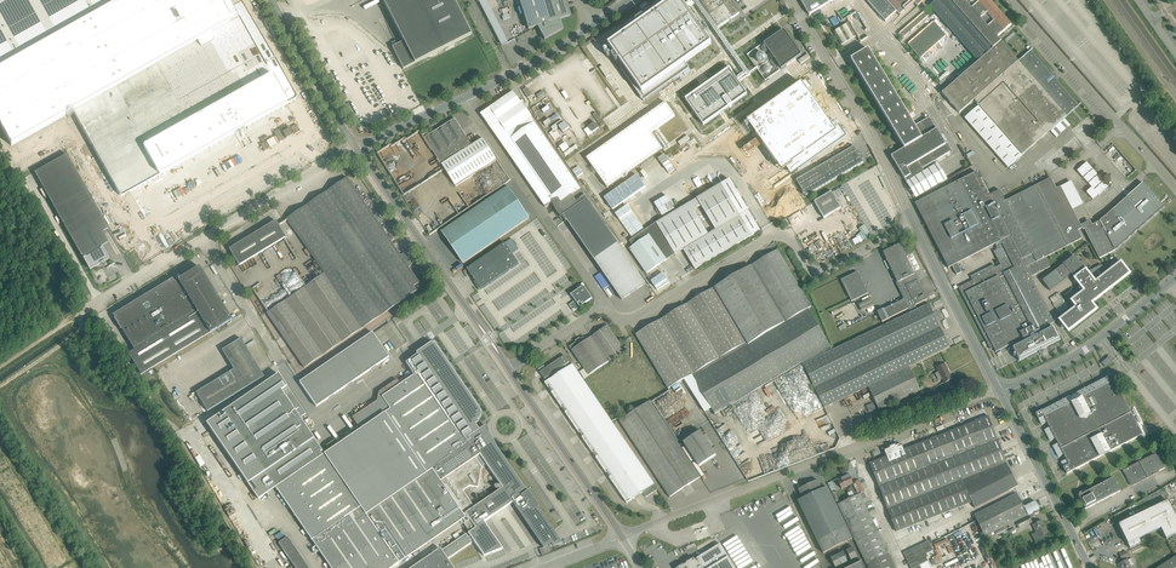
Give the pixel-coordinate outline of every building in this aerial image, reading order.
[(120,0),(0,0),(0,68),(120,0)] [(30,51),(113,198),(114,199),(115,199),(115,200),(116,200),(117,199),(118,199),(125,195),(128,193),(129,193),(130,192),(133,190),(135,190),(135,189),(138,187),(138,188),(140,187),(139,187),(143,185),(144,184),(147,182),(148,182),(149,182),(149,181),(152,179),(152,180),(154,179),(157,177),(159,176),(158,176),(162,174),(163,174),(163,173),(166,171),(167,172),(168,171),(171,169),(173,168),(176,166),(178,166),(177,165),(181,163),(181,164),(182,163),(185,161),(186,161),(187,160),(190,158),(192,158),(192,157),(195,155),(195,156),(197,155),(200,153),(201,152),(204,150),(205,150),(206,150),(206,149),(209,147),(209,148),(211,147),(214,145),(218,143),(218,142),(219,142),(219,141),(219,140),(225,137),(226,137),(226,138),(227,138),(228,137),(232,135),(231,135),(235,133),(235,134),(236,133),(236,132),(239,131),(240,131),(241,130),(244,128),(246,127),(249,125),(249,126),(251,125),(250,124),(254,123),(255,122),(258,120),(259,120),(260,119),(263,117),(265,117),(265,116),(268,115),(270,114),(269,114),(273,112),(274,111),(277,109),(278,109),(279,109),(279,108),(282,107),(290,102),(291,102),(291,101),(292,101),(292,100),(292,99),(292,98),(291,98),(246,18),(246,17),(245,17),(245,16),(244,16),(243,16),(242,16),(240,17),(232,22),(220,0),(122,0),(30,51)] [(403,41),(397,44),(396,42),(392,44),(393,46),(392,47),(403,69),(471,34),(454,0),(382,0),(403,41)] [(528,29),(537,26),(544,39),(563,29),(560,19),(570,16),(565,0),(519,0),(528,29)] [(609,45),(624,66),(620,68),(639,95),(642,93),(669,73),(674,80),(683,73),(689,69),(685,62),(711,44),(680,0),(673,0),(609,45)] [(719,28),(739,13),(730,0),(699,0),(719,28)] [(810,15),(834,0),(800,0),(810,15)] [(886,22),(898,10),(901,14),(916,1),(919,5),(924,0),(866,0),(886,22)] [(979,62),(1001,41),(998,37),(1011,25),(990,0),(938,0),(930,6),(979,62)] [(925,11),(899,34),(903,39),(929,16),(925,11)] [(834,31),(842,44),(856,36),(848,23),(834,31)] [(784,30),(764,44),(781,69),(802,55),(784,30)] [(1001,41),(979,62),(957,81),(949,87),(942,93),(960,113),(974,100),(979,106),(965,118),(1008,167),(1079,105),(1031,50),(1019,61),(1001,41)] [(851,60),(905,148),(891,157),(906,181),(923,171),(922,168),(950,151),(929,116),(914,126),(868,49),(851,60)] [(757,58),(757,59),(757,60),(758,60),(758,61),(759,62),(760,62),(760,63),(761,63),(762,63),(763,63),(764,62),(765,62),(765,61),(766,61),(766,60),(766,59),(766,58),(766,57),(766,56),(766,55),(765,55),(765,54),(764,54),(763,54),(763,53),(762,53),(761,53),(760,53),(760,54),(759,54),(758,55),(757,56),(757,57),(757,58)] [(610,76),(603,66),(600,68),(607,78),(610,76)] [(729,68),(685,99),(703,125),(747,94),(729,68)] [(807,79),(747,121),(782,171),(787,168),(792,175),(847,136),(839,124),(834,127),(808,91),(813,87),(807,79)] [(528,87),(523,90),(528,98),(532,95),(528,87)] [(554,201),(557,205),(581,189),(531,117),(522,104),(521,104),(524,102),(523,100),(520,101),(513,91),(481,114),(545,207),(554,201)] [(666,103),(587,158),(607,188),(662,149),(651,133),(675,116),(666,103)] [(604,125),(596,113),(593,115),(601,127),(604,125)] [(423,135),(455,185),(460,182),(491,163),(497,159),(483,138),(472,145),(455,119),(429,135),(428,133),(423,135)] [(569,128),(565,123),(559,127),(563,132),(569,128)] [(584,130),(588,136),(599,128),(595,123),(584,130)] [(667,146),(658,133),(658,132),(655,134),(665,148),(667,146)] [(569,148),(565,143),(560,147),(563,152),(569,148)] [(854,146),(796,180),(806,196),(864,162),(854,146)] [(66,154),(35,172),(83,257),(83,256),(90,269),(100,264),(104,265),(105,262),(109,259),(103,248),(102,248),(101,247),(109,242),(103,232),(108,229),(66,154)] [(1092,187),(1086,192),(1093,199),(1108,186),(1087,161),(1077,170),(1092,187)] [(964,294),(962,294),(991,349),(994,348),(996,352),(1014,343),(1014,344),(1016,342),(1018,346),(1013,348),(1019,361),(1061,340),(1054,327),(1042,333),(1041,330),(1054,323),(1032,279),(1033,279),(1032,276),(1051,267),(1046,257),(1082,238),(1051,178),(1006,201),(1000,190),(989,196),(976,172),(965,178),(964,177),(961,178),(961,179),(915,203),(949,268),(952,266),(957,275),(962,272),(958,263),(995,244),(998,249),(994,251),(1001,265),(995,267),(994,265),(971,276),(973,280),(959,288),(961,291),(962,291),(964,294)] [(637,175),(605,198),(613,210),(645,187),(637,175)] [(287,218),(324,273),(267,313),(304,368),(416,291),(413,286),(419,283),(409,268),(415,259),(412,255),(410,259),(407,258),(407,257),(407,256),(406,256),(406,255),(405,255),(405,254),(404,254),(403,254),(402,254),(401,254),(400,254),(400,255),(347,177),(287,218)] [(675,254),(684,249),(695,269),(762,229),(730,179),(722,184),(657,223),(675,254)] [(1093,225),(1085,229),(1100,258),(1115,250),(1115,249),(1118,248),(1165,206),(1153,194),(1143,183),(1127,197),(1100,221),(1093,225)] [(442,231),(464,263),(469,260),(529,218),(508,186),(442,231)] [(581,189),(557,205),(622,300),(646,283),(581,189)] [(815,202),(824,218),(841,208),(832,192),(815,202)] [(654,203),(662,216),(674,208),(667,196),(654,203)] [(644,229),(628,206),(616,214),(632,238),(644,229)] [(229,249),(239,265),(286,237),(276,220),(229,249)] [(630,249),(647,274),(667,260),(650,235),(630,249)] [(511,239),(467,269),(480,288),(481,289),(519,263),(512,253),(518,249),(511,239)] [(918,280),(919,280),(916,273),(915,274),(900,244),(883,252),(898,282),(896,283),(904,299),(885,309),(885,308),(877,312),(882,322),(890,318),(909,309),(909,310),(916,307),(915,305),(927,299),(918,280)] [(808,309),(812,307),(778,250),(636,334),(668,389),(691,375),(715,415),(803,362),(803,363),(825,408),(868,387),(880,410),(866,416),(871,428),(926,406),(920,391),(921,390),(909,367),(950,347),(929,304),(832,350),(830,346),(808,309)] [(1078,282),(1080,286),(1072,292),(1071,291),(1064,296),(1074,309),(1060,321),(1069,332),(1097,310),(1093,305),(1092,305),(1092,304),(1104,294),(1106,296),(1110,293),(1108,291),(1130,274),(1116,257),(1103,267),(1102,265),(1088,272),(1078,260),(1074,255),(1049,275),(1043,280),(1050,290),(1057,285),(1072,274),(1075,279),(1073,281),(1075,285),(1078,282)] [(115,321),(114,322),(121,333),(122,332),(134,353),(128,354),(141,374),(230,319),(199,270),(174,285),(172,282),(113,318),(115,321)] [(841,280),(852,301),(868,293),(858,272),(841,280)] [(663,273),(651,281),(657,290),(669,282),(663,273)] [(571,295),(576,301),(569,305),(574,311),(576,310),(592,298),(584,286),(571,295)] [(382,328),(397,350),(400,348),(404,345),(389,323),(382,328)] [(569,346),(589,375),(625,351),(608,326),(586,340),(584,337),(569,346)] [(299,382),(308,394),(316,406),(389,357),(372,332),(302,380),(299,382)] [(196,393),(207,411),(264,376),(241,338),(219,352),(222,356),(224,354),(234,370),(196,393)] [(302,416),(306,413),(291,392),(278,373),(206,423),(258,499),(275,487),(331,567),(391,567),(462,519),(464,522),(464,523),(469,531),(468,532),(470,536),(468,537),(466,534),(441,550),(440,548),(411,567),(453,567),(452,565),(447,559),(472,542),(470,540),(472,538),(474,541),(484,556),(502,548),(484,522),(513,502),(543,547),(544,548),(549,544),(549,545),(549,546),(550,546),(551,546),(552,545),(553,546),(562,542),(554,530),(528,491),(527,492),(498,449),(485,425),(482,427),(479,429),(478,428),(478,427),(478,426),(478,425),(477,425),(476,425),(475,424),(479,421),(477,420),(479,418),(479,417),(480,416),(480,415),(480,414),(480,413),(480,412),(480,411),(480,410),(480,409),(434,343),(433,344),(431,342),(416,352),(417,354),(408,360),(406,362),(414,375),(382,397),(384,399),(356,418),(363,427),(324,453),(297,414),(299,412),(302,416)] [(567,412),(565,413),(579,433),(581,432),(584,437),(582,438),(593,453),(594,452),(598,457),(596,458),(607,473),(608,472),(611,477),(610,478),(627,503),(641,493),(644,494),(646,497),(658,489),(573,364),(570,366),(568,363),(569,363),(564,355),(540,372),(545,379),(546,378),(548,381),(545,383),(549,388),(550,387),(553,392),(552,393),(562,408),(564,407),(567,412)] [(1102,363),(1107,368),(1114,362),(1110,357),(1102,363)] [(937,368),(939,373),(936,374),(939,381),(943,380),(944,383),(953,379),(949,372),(950,371),(946,363),(937,368)] [(1061,462),(1067,474),(1143,435),(1112,374),(1077,393),(1076,395),(1074,394),(1073,396),(1071,396),(1036,414),(1042,425),(1047,422),(1050,427),(1044,430),(1050,441),(1055,438),(1058,443),(1053,446),(1058,457),(1064,454),(1066,459),(1061,462)] [(620,421),(670,497),(701,477),(650,401),(620,421)] [(870,463),(897,532),(972,502),(975,508),(1018,486),(1007,464),(989,416),(904,449),(902,444),(896,446),(895,445),(896,445),(895,445),(890,447),(890,448),(890,447),(891,448),(885,451),(887,456),(870,463)] [(701,431),(683,443),(699,466),(716,455),(701,431)] [(1159,471),(1165,468),(1157,453),(1124,470),(1132,486),(1160,472),(1159,471)] [(199,466),(204,464),(198,454),(194,457),(199,466)] [(845,477),(838,480),(842,489),(850,485),(851,487),(850,488),(850,489),(849,489),(848,493),(850,498),(860,494),(864,492),(859,480),(853,483),(848,473),(844,475),(845,477)] [(1078,496),(1085,509),(1120,491),(1113,478),(1078,496)] [(798,489),(803,499),(798,501),(824,553),(833,549),(853,539),(828,487),(823,489),(818,480),(798,489)] [(217,484),(212,485),(213,487),(212,488),(217,499),(222,497),(217,484)] [(1163,489),(1136,504),(1138,507),(1165,495),(1163,489)] [(860,494),(850,498),(838,504),(869,567),(896,567),(863,500),(866,498),(864,492),(860,494)] [(1016,522),(1029,515),(1033,513),(1034,513),(1035,514),(1036,514),(1037,514),(1038,514),(1038,513),(1039,513),(1040,512),(1041,511),(1041,510),(1040,509),(1037,503),(1034,502),(1025,507),(1018,493),(974,515),(985,537),(989,535),(1016,522)] [(1119,524),(1130,548),(1141,543),(1139,539),(1162,528),(1167,540),(1175,536),(1175,516),(1168,500),(1119,524)] [(255,522),(267,516),(264,511),(267,509),(265,506),(251,515),(255,522)] [(1032,522),(1029,515),(1016,522),(1019,529),(1032,522)] [(1036,533),(1031,535),(1035,544),(1038,544),(1040,544),(1044,543),(1047,541),(1045,537),(1049,534),(1043,521),(1032,526),(1036,533)] [(295,567),(310,567),(288,537),(279,544),(295,567)] [(911,567),(930,567),(931,567),(928,561),(929,561),(927,558),(929,557),(927,554),(934,550),(929,541),(904,553),(911,567)] [(679,567),(735,567),(720,544),(697,558),(697,559),(695,560),(695,559),(686,564),(686,563),(683,564),(684,565),(679,567)] [(843,552),(831,558),(836,567),(848,562),(846,558),(849,556),(851,560),(858,557),(853,547),(847,550),(846,549),(842,551),(843,552)] [(1128,555),(1126,551),(1120,555),(1122,559),(1122,558),(1124,562),(1118,564),(1119,567),(1121,567),(1132,567),(1128,560),(1126,556),(1128,555)] [(1158,567),(1175,567),(1175,556),(1158,567)]
